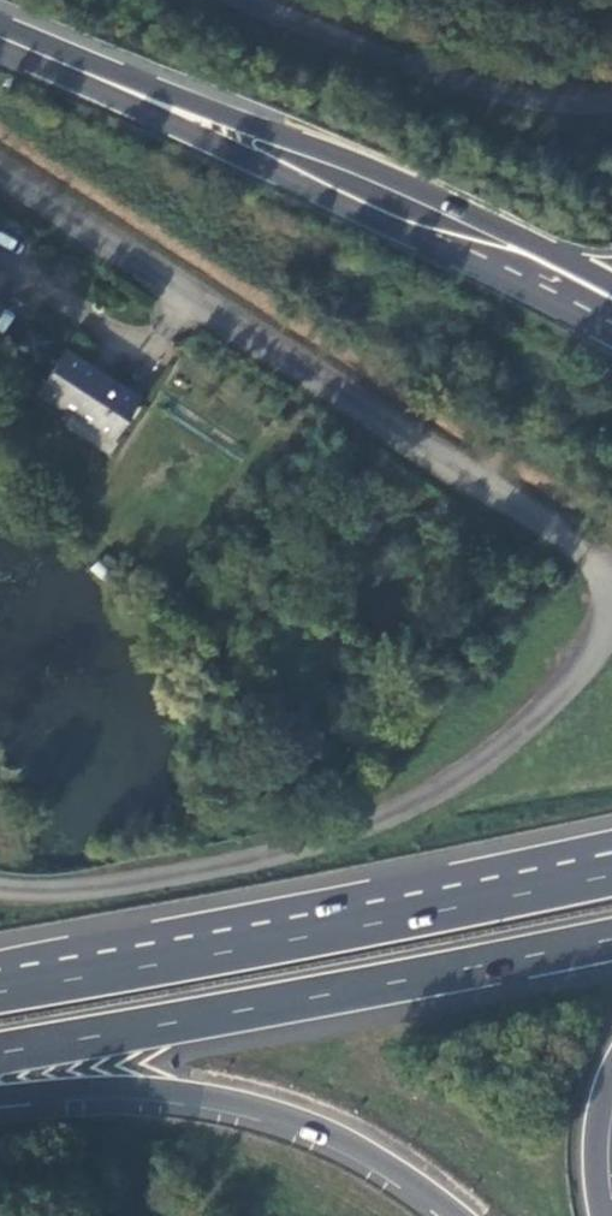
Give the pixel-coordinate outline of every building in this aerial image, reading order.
[(108,440),(134,398),(63,351),(35,392),(108,440)]
